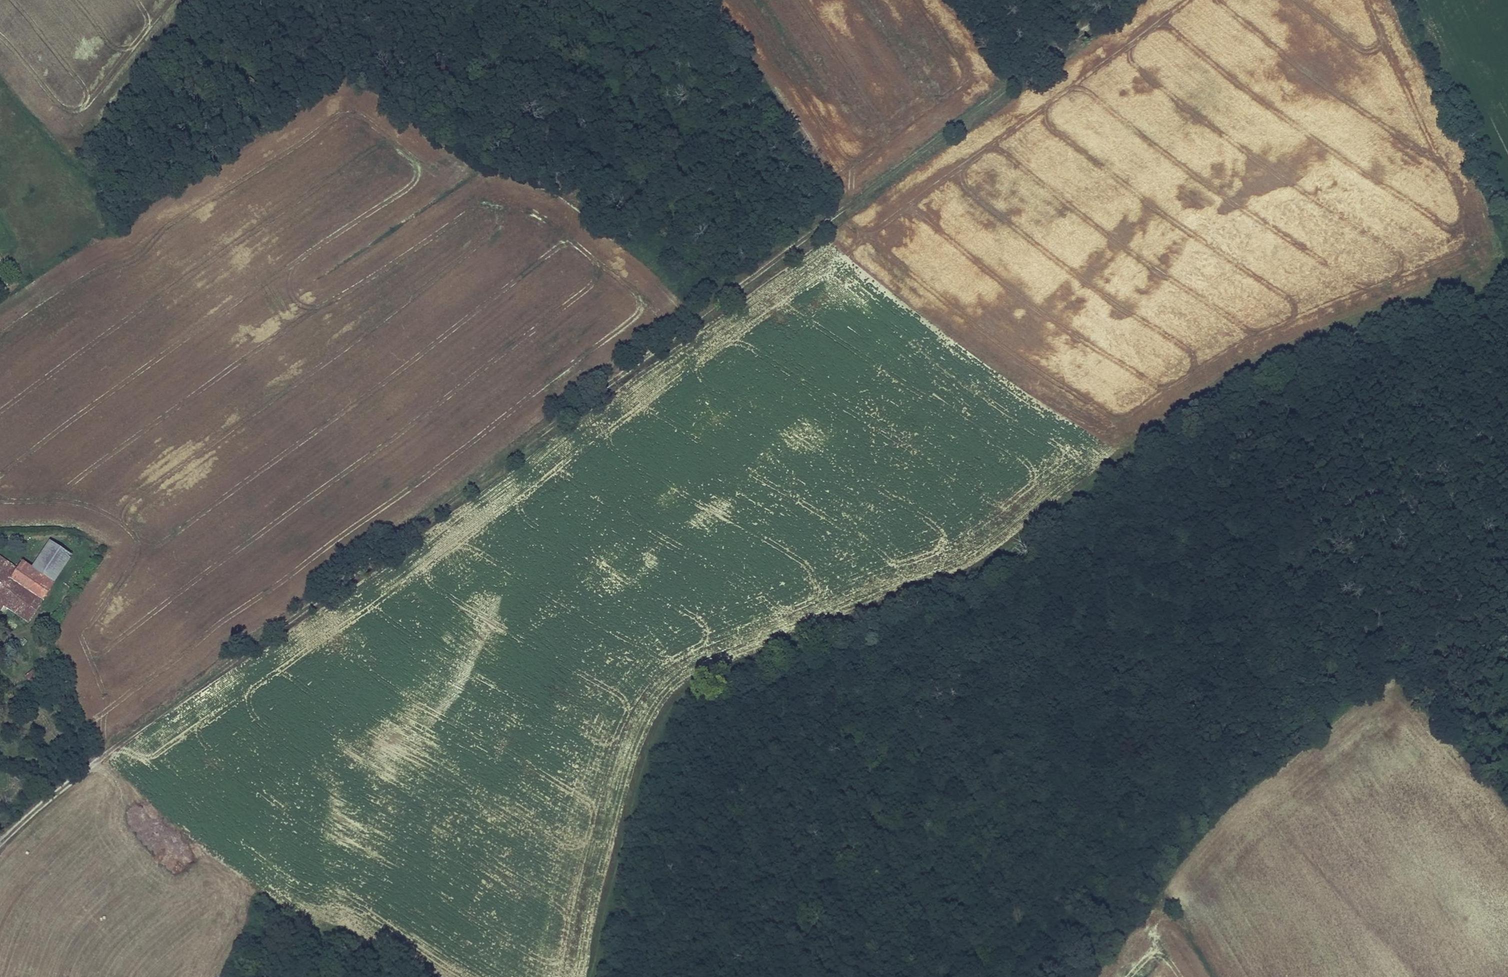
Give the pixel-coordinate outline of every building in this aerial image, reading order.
[(49,544),(31,569),(55,585),(72,560),(49,544)] [(6,606),(4,609),(28,625),(43,603),(10,581),(17,570),(0,559),(0,601),(6,606)] [(43,603),(55,585),(31,569),(22,563),(17,570),(10,581),(43,603)] [(40,682),(32,672),(25,678),(34,687),(40,682)]
